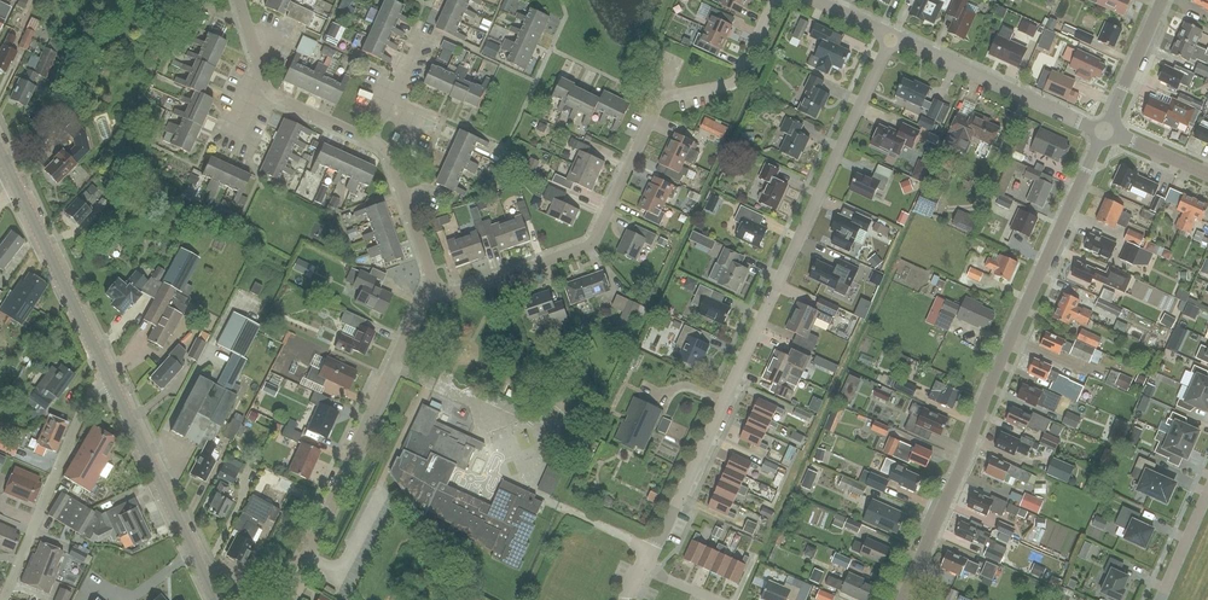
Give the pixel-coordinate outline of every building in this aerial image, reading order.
[(28,0),(19,0),(17,5),(24,8),(28,0)] [(290,1),(287,0),(269,0),(266,6),(283,15),(285,11),(289,13),(286,17),(308,27),(314,14),(289,2),(290,1)] [(380,11),(398,20),(408,24),(410,19),(401,15),(405,6),(392,0),(385,0),(380,11)] [(449,1),(468,9),(472,1),(481,5),(483,1),(482,0),(449,0),(449,1)] [(514,0),(505,0),(501,9),(509,12),(514,0)] [(719,3),(735,11),(738,4),(746,8),(750,0),(720,0),(719,3)] [(910,14),(925,21),(925,19),(932,22),(936,21),(944,3),(948,5),(951,0),(917,0),(910,14)] [(977,15),(963,9),(967,0),(955,0),(949,12),(957,15),(949,32),(966,39),(977,15)] [(1088,1),(1097,4),(1124,16),(1131,0),(1088,0),(1088,1)] [(1194,2),(1206,7),(1205,8),(1207,9),(1207,0),(1195,0),(1194,2)] [(449,1),(443,14),(462,23),(466,14),(475,18),(477,14),(468,9),(449,1)] [(0,29),(10,7),(0,2),(0,29)] [(707,29),(728,38),(734,25),(725,21),(728,15),(712,7),(706,20),(710,22),(707,29)] [(516,18),(526,22),(544,31),(550,17),(532,9),(528,18),(518,13),(516,18)] [(380,11),(374,24),(392,33),(402,37),(404,32),(395,28),(398,20),(380,11)] [(443,14),(437,28),(465,41),(467,36),(458,32),(462,23),(443,14)] [(26,50),(35,33),(41,22),(32,18),(26,29),(27,29),(18,46),(26,50)] [(485,18),(483,28),(491,30),(493,21),(485,18)] [(1042,25),(1046,27),(1054,30),(1058,21),(1050,18),(1050,20),(1045,18),(1042,25)] [(800,41),(809,23),(801,19),(792,37),(800,41)] [(1031,35),(1036,26),(1023,19),(1018,29),(1031,35)] [(512,26),(510,31),(520,35),(538,44),(544,31),(526,22),(522,30),(512,26)] [(1115,47),(1123,30),(1106,22),(1098,40),(1115,47)] [(1185,22),(1178,38),(1196,46),(1203,30),(1185,22)] [(333,23),(326,36),(334,40),(340,27),(333,23)] [(374,24),(368,37),(386,46),(396,50),(398,46),(389,41),(392,33),(374,24)] [(808,65),(817,69),(817,70),(829,75),(834,64),(842,69),(851,51),(829,41),(834,32),(817,24),(811,37),(823,42),(816,57),(822,59),(822,60),(812,55),(808,65)] [(1077,30),(1065,24),(1061,32),(1068,36),(1068,35),(1074,37),(1074,38),(1090,46),(1094,37),(1078,29),(1077,30)] [(479,29),(474,44),(483,48),(488,33),(479,29)] [(719,57),(728,38),(707,29),(704,35),(700,33),(694,45),(719,57)] [(1017,63),(1025,45),(995,31),(986,50),(1008,60),(1008,59),(1017,63)] [(2,73),(3,71),(6,72),(12,60),(13,60),(17,52),(10,48),(16,37),(9,33),(4,45),(3,44),(0,51),(0,71),(2,73)] [(193,43),(202,47),(220,55),(227,41),(208,33),(204,42),(195,38),(193,43)] [(506,39),(504,44),(532,57),(538,44),(520,35),(516,43),(506,39)] [(368,37),(362,50),(390,63),(392,59),(382,55),(386,46),(368,37)] [(1196,46),(1178,38),(1171,54),(1189,62),(1190,60),(1196,63),(1197,60),(1207,65),(1207,64),(1207,50),(1207,51),(1196,46)] [(29,51),(35,54),(40,43),(34,40),(29,51)] [(444,41),(441,48),(454,55),(458,47),(444,41)] [(501,47),(487,41),(482,53),(495,59),(501,47)] [(60,47),(51,43),(48,49),(45,47),(33,72),(28,70),(23,80),(19,78),(9,99),(17,103),(18,105),(22,107),(24,106),(25,107),(35,86),(32,84),(37,74),(45,78),(60,47)] [(504,44),(502,48),(512,53),(508,62),(526,70),(532,57),(504,44)] [(189,51),(187,56),(196,60),(214,69),(220,55),(202,47),(198,55),(189,51)] [(1078,50),(1070,68),(1077,71),(1075,75),(1090,82),(1092,77),(1094,78),(1095,76),(1100,78),(1105,66),(1099,63),(1100,60),(1078,50)] [(296,52),(283,80),(297,86),(305,68),(297,64),(301,54),(296,52)] [(183,64),(180,69),(190,73),(208,82),(214,69),(196,60),(192,68),(183,64)] [(305,68),(297,86),(310,93),(323,65),(318,62),(314,72),(305,68)] [(1198,64),(1195,72),(1207,77),(1207,74),(1207,68),(1198,64)] [(323,65),(310,93),(323,99),(332,80),(324,77),(328,67),(323,65)] [(433,65),(425,83),(438,89),(447,71),(433,65)] [(447,71),(438,89),(451,95),(452,95),(465,67),(460,65),(455,75),(447,71)] [(1165,66),(1159,79),(1171,85),(1169,90),(1176,92),(1180,83),(1189,87),(1195,73),(1179,66),(1177,71),(1165,66)] [(451,95),(451,96),(465,103),(465,101),(472,84),(464,81),(469,70),(465,67),(452,95),(451,95)] [(1079,94),(1072,91),(1076,81),(1053,71),(1044,91),(1067,101),(1067,102),(1075,105),(1079,94)] [(177,77),(175,82),(195,91),(203,94),(208,82),(190,73),(186,81),(177,77)] [(332,80),(323,99),(337,105),(350,77),(345,75),(340,84),(332,80)] [(827,104),(831,95),(821,91),(825,82),(812,76),(806,90),(808,91),(799,111),(817,119),(824,103),(827,104)] [(465,101),(478,108),(491,80),(486,77),(482,87),(473,83),(472,84),(465,101)] [(562,79),(553,97),(562,101),(558,111),(562,113),(566,105),(575,87),(575,86),(562,79)] [(944,123),(952,107),(935,100),(933,103),(926,100),(931,89),(922,84),(921,87),(905,79),(897,95),(930,111),(927,118),(936,122),(937,120),(944,123)] [(575,87),(566,105),(574,109),(570,118),(575,121),(579,112),(588,94),(575,87)] [(181,96),(179,101),(189,105),(207,113),(213,99),(203,94),(195,91),(191,100),(181,96)] [(601,100),(596,110),(604,114),(600,123),(605,125),(609,116),(618,98),(604,91),(600,100),(601,100)] [(588,94),(579,112),(587,116),(583,125),(588,127),(596,110),(601,100),(600,100),(588,94)] [(1177,100),(1200,110),(1203,104),(1180,94),(1177,100)] [(618,98),(609,116),(618,120),(613,129),(618,132),(631,104),(618,98)] [(1200,110),(1177,100),(1174,107),(1161,101),(1161,102),(1151,98),(1143,115),(1177,129),(1179,123),(1192,128),(1200,110)] [(175,109),(173,113),(183,118),(201,126),(207,113),(189,105),(185,113),(175,109)] [(992,145),(1000,128),(982,120),(983,117),(973,113),(970,120),(958,114),(945,144),(966,154),(974,137),(992,145)] [(932,131),(935,124),(936,122),(927,118),(923,116),(919,125),(932,131)] [(169,122),(167,126),(195,139),(201,126),(183,118),(179,126),(169,122)] [(284,118),(278,131),(296,139),(300,131),(310,136),(313,131),(284,118)] [(806,148),(810,139),(800,134),(804,125),(788,118),(782,132),(789,135),(781,152),(798,160),(804,147),(806,148)] [(57,182),(89,150),(86,132),(74,120),(64,128),(73,138),(75,146),(66,154),(63,150),(55,157),(57,158),(45,170),(57,182)] [(1194,137),(1207,144),(1207,124),(1202,121),(1194,137)] [(889,129),(880,125),(871,144),(889,153),(890,151),(900,156),(905,145),(912,149),(921,131),(904,124),(900,133),(890,128),(889,129)] [(1065,158),(1070,147),(1066,145),(1067,142),(1059,139),(1060,137),(1032,125),(1026,139),(1034,142),(1031,149),(1054,159),(1055,157),(1060,159),(1061,156),(1065,158)] [(167,126),(165,131),(175,135),(171,144),(189,153),(195,139),(167,126)] [(462,130),(456,143),(474,152),(478,143),(488,147),(490,143),(462,130)] [(278,131),(272,145),(290,153),(294,144),(304,149),(307,144),(296,139),(278,131)] [(742,133),(742,143),(755,143),(755,133),(742,133)] [(939,137),(930,133),(926,140),(936,145),(939,137)] [(666,151),(685,161),(689,153),(694,155),(699,144),(683,137),(680,143),(671,139),(666,151)] [(573,165),(599,177),(606,162),(587,154),(591,147),(572,139),(569,147),(579,151),(573,165)] [(323,143),(310,172),(315,174),(319,164),(328,168),(337,149),(323,143)] [(456,143),(449,156),(477,169),(480,165),(470,160),(474,152),(456,143)] [(272,145),(266,158),(284,166),(288,158),(298,162),(300,157),(290,153),(272,145)] [(337,149),(328,168),(337,173),(333,182),(338,184),(342,175),(351,156),(337,149)] [(683,167),(685,161),(666,151),(656,171),(681,182),(684,175),(687,177),(690,170),(683,167)] [(946,153),(941,164),(940,165),(953,171),(958,159),(946,153)] [(351,156),(342,175),(350,179),(346,188),(351,190),(364,162),(351,156)] [(449,156),(443,170),(462,178),(466,170),(475,174),(477,169),(449,156)] [(211,157),(202,175),(211,179),(207,188),(211,190),(224,163),(211,157)] [(266,158),(260,172),(278,180),(282,171),(292,175),(294,170),(284,166),(266,158)] [(535,172),(540,162),(530,158),(526,168),(535,172)] [(919,160),(912,177),(924,182),(931,165),(919,160)] [(364,162),(351,190),(355,192),(359,183),(368,187),(377,168),(364,162)] [(224,163),(211,190),(216,193),(220,183),(229,187),(237,169),(224,163)] [(769,182),(759,202),(777,210),(788,185),(776,179),(780,170),(766,164),(760,178),(769,182)] [(593,191),(599,177),(573,165),(567,179),(556,174),(553,182),(571,190),(574,183),(593,191)] [(1155,195),(1159,185),(1137,175),(1138,174),(1121,166),(1113,183),(1130,191),(1132,185),(1155,195)] [(1028,167),(1025,175),(1024,177),(1035,182),(1027,200),(1029,202),(1043,208),(1053,185),(1040,179),(1042,174),(1028,167)] [(237,169),(229,187),(237,191),(233,200),(238,203),(250,175),(237,169)] [(443,170),(437,183),(465,196),(467,191),(458,187),(462,178),(443,170)] [(932,181),(945,187),(950,176),(937,170),(932,181)] [(872,180),(858,174),(850,190),(872,200),(877,189),(884,192),(890,179),(875,173),(872,180)] [(187,182),(196,186),(200,179),(191,174),(187,182)] [(904,194),(914,191),(910,180),(900,184),(904,194)] [(645,195),(665,204),(670,193),(675,195),(678,188),(662,181),(659,187),(650,183),(645,195)] [(91,185),(66,212),(78,223),(90,210),(84,204),(97,190),(91,185)] [(323,185),(315,201),(321,204),(330,188),(323,185)] [(989,201),(995,188),(988,185),(982,198),(989,201)] [(550,186),(544,199),(553,203),(547,214),(573,226),(580,210),(563,202),(567,193),(550,186)] [(923,191),(918,201),(914,210),(931,218),(935,208),(939,199),(942,193),(925,186),(923,191)] [(1180,218),(1176,227),(1183,231),(1196,200),(1184,194),(1177,210),(1183,213),(1181,219),(1180,218)] [(105,195),(95,208),(101,213),(111,200),(105,195)] [(660,226),(662,221),(666,213),(662,211),(665,204),(645,195),(639,207),(648,212),(644,218),(660,226)] [(1010,210),(1013,202),(1000,196),(997,204),(1010,210)] [(1164,199),(1156,196),(1150,211),(1157,214),(1164,199)] [(336,209),(340,200),(333,197),(329,206),(336,209)] [(1133,215),(1122,210),(1124,206),(1106,198),(1102,209),(1119,217),(1129,221),(1130,221),(1133,215)] [(525,223),(532,220),(527,206),(525,200),(518,203),(520,209),(522,215),(507,220),(516,246),(532,241),(525,223)] [(1183,231),(1190,234),(1194,225),(1193,224),(1195,218),(1202,221),(1207,208),(1207,205),(1196,200),(1183,231)] [(383,202),(354,212),(356,217),(366,213),(370,222),(388,216),(383,202)] [(480,206),(472,208),(476,220),(483,217),(480,206)] [(742,206),(735,221),(742,224),(736,237),(759,248),(768,229),(754,222),(758,213),(742,206)] [(857,213),(857,214),(844,208),(841,215),(839,214),(832,230),(837,233),(832,244),(850,252),(855,241),(861,244),(872,221),(857,213)] [(1127,228),(1130,221),(1129,221),(1119,217),(1102,209),(1097,220),(1114,228),(1117,223),(1127,228)] [(1019,210),(1011,228),(1030,237),(1038,218),(1019,210)] [(1157,216),(1142,210),(1138,219),(1142,221),(1143,219),(1154,224),(1157,216)] [(910,215),(902,212),(897,223),(905,227),(910,215)] [(448,215),(431,221),(435,234),(444,231),(442,226),(451,223),(448,215)] [(373,232),(363,235),(364,240),(374,236),(393,230),(388,216),(370,222),(373,232)] [(481,238),(488,236),(483,222),(482,219),(474,222),(477,231),(463,236),(472,262),(487,257),(481,238)] [(516,246),(507,220),(493,225),(491,219),(483,222),(488,236),(495,233),(501,252),(516,246)] [(877,223),(873,231),(887,236),(890,229),(877,223)] [(633,232),(628,230),(618,252),(636,260),(645,242),(653,246),(658,235),(636,225),(633,232)] [(1140,246),(1144,236),(1129,229),(1125,239),(1140,246)] [(377,245),(367,249),(369,254),(398,243),(393,230),(374,236),(377,245)] [(716,242),(693,231),(689,240),(712,251),(716,242)] [(24,242),(11,232),(0,246),(0,268),(3,270),(24,242)] [(1110,259),(1117,243),(1102,236),(1101,239),(1090,234),(1084,247),(1094,252),(1094,253),(1100,256),(1101,255),(1110,259)] [(121,243),(113,238),(111,236),(101,250),(110,257),(121,243)] [(456,267),(472,262),(463,236),(447,241),(456,267)] [(661,238),(657,244),(664,248),(668,241),(661,238)] [(1140,248),(1141,247),(1127,242),(1120,259),(1133,265),(1140,248)] [(398,243),(369,254),(371,258),(381,255),(384,264),(403,257),(398,243)] [(743,278),(745,278),(749,269),(741,266),(745,257),(725,248),(718,264),(725,267),(718,283),(737,292),(743,278)] [(118,279),(105,294),(114,302),(112,305),(121,312),(131,301),(133,303),(141,293),(154,300),(143,319),(156,326),(149,340),(162,347),(169,333),(171,334),(186,306),(182,304),(185,299),(177,295),(197,258),(180,249),(168,273),(157,267),(151,278),(149,281),(148,280),(136,271),(127,282),(125,280),(123,283),(118,279)] [(883,262),(876,254),(868,260),(875,269),(883,262)] [(1010,281),(1018,262),(1003,255),(1000,263),(989,258),(985,266),(996,271),(995,275),(1010,281)] [(311,266),(298,259),(293,269),(306,276),(311,266)] [(818,261),(810,277),(835,289),(834,291),(846,296),(851,286),(859,269),(841,260),(836,269),(818,261)] [(1078,261),(1072,275),(1090,283),(1093,278),(1126,293),(1132,278),(1109,268),(1107,273),(1097,268),(1096,269),(1078,261)] [(384,313),(392,295),(379,288),(386,274),(372,268),(369,274),(351,266),(345,280),(354,284),(353,286),(361,289),(356,300),(384,313)] [(983,273),(971,268),(967,277),(979,282),(983,273)] [(579,300),(610,289),(604,270),(596,273),(596,275),(573,283),(579,300)] [(883,277),(873,272),(870,280),(879,285),(883,277)] [(22,325),(48,284),(30,273),(22,285),(18,283),(0,311),(22,325)] [(694,290),(698,281),(689,276),(685,285),(694,290)] [(253,281),(248,291),(256,295),(261,285),(253,281)] [(699,313),(724,324),(731,308),(722,303),(726,296),(701,284),(692,303),(701,307),(699,313)] [(1176,297),(1186,302),(1190,294),(1179,289),(1175,297),(1176,297)] [(541,296),(525,301),(531,320),(550,313),(554,325),(569,320),(563,302),(554,305),(549,291),(540,294),(541,296)] [(1058,305),(1089,319),(1092,312),(1083,308),(1083,309),(1077,306),(1080,300),(1064,293),(1058,305)] [(629,301),(618,296),(612,307),(623,313),(614,333),(625,339),(641,306),(630,300),(629,301)] [(990,326),(995,316),(992,314),(993,311),(982,306),(983,304),(966,297),(962,307),(947,300),(939,318),(951,324),(954,317),(978,327),(979,325),(985,328),(986,325),(990,326)] [(835,316),(839,308),(819,298),(815,306),(835,316)] [(1095,306),(1123,319),(1127,311),(1099,298),(1095,306)] [(793,315),(813,325),(816,318),(831,325),(834,319),(799,302),(793,315)] [(1185,313),(1194,316),(1197,306),(1188,303),(1185,313)] [(1086,326),(1089,319),(1058,305),(1053,318),(1069,325),(1072,318),(1078,321),(1077,322),(1086,326)] [(364,355),(375,331),(363,326),(366,320),(344,310),(340,319),(341,322),(355,328),(351,337),(341,333),(335,346),(348,352),(349,348),(364,355)] [(243,357),(260,325),(233,311),(217,344),(235,354),(221,382),(229,386),(234,376),(236,377),(246,359),(243,357)] [(1171,329),(1176,320),(1165,314),(1160,323),(1171,329)] [(810,333),(813,325),(793,315),(786,329),(802,336),(798,345),(813,351),(819,337),(810,333)] [(1117,320),(1114,330),(1126,332),(1128,323),(1117,320)] [(707,353),(710,345),(699,340),(702,333),(686,325),(676,346),(683,349),(679,358),(698,367),(705,352),(707,353)] [(278,333),(268,328),(265,335),(275,339),(278,333)] [(1047,332),(1041,345),(1059,354),(1061,350),(1070,354),(1070,355),(1090,365),(1102,339),(1082,330),(1077,341),(1076,341),(1074,345),(1065,341),(1047,332)] [(39,345),(27,338),(18,353),(20,354),(17,360),(27,365),(39,345)] [(205,344),(197,340),(189,356),(197,360),(205,344)] [(162,389),(182,367),(185,364),(181,361),(187,351),(179,345),(170,356),(149,378),(162,389)] [(1202,346),(1196,359),(1207,364),(1207,348),(1202,346)] [(770,364),(791,374),(799,378),(808,358),(791,350),(788,356),(776,350),(770,364)] [(816,355),(813,362),(834,371),(838,364),(816,355)] [(349,388),(357,371),(327,357),(321,370),(312,366),(306,378),(323,386),(327,378),(349,388)] [(1034,359),(1028,372),(1046,380),(1047,378),(1052,380),(1051,381),(1053,382),(1050,390),(1078,403),(1085,388),(1070,381),(1070,380),(1068,379),(1059,375),(1059,374),(1051,370),(1052,367),(1034,359)] [(58,398),(76,374),(63,364),(52,380),(49,378),(43,387),(58,398)] [(801,379),(799,378),(791,374),(770,364),(764,377),(774,382),(770,392),(790,402),(797,387),(801,379)] [(1207,396),(1207,379),(1206,379),(1207,374),(1207,372),(1195,366),(1191,373),(1195,374),(1189,388),(1192,389),(1207,396)] [(1133,380),(1121,374),(1115,386),(1128,391),(1133,380)] [(1144,386),(1147,378),(1139,375),(1135,382),(1144,386)] [(215,438),(236,396),(202,378),(199,377),(171,430),(181,436),(182,437),(184,438),(184,437),(195,442),(198,444),(196,447),(202,450),(199,457),(197,457),(195,460),(196,462),(190,474),(205,481),(221,449),(216,446),(219,440),(215,438)] [(913,398),(917,389),(899,380),(899,381),(889,377),(886,385),(895,389),(913,398)] [(275,397),(280,388),(266,381),(262,390),(275,397)] [(934,388),(929,398),(935,401),(953,409),(961,392),(949,387),(938,382),(937,382),(934,388)] [(1044,390),(1043,392),(1032,387),(1032,388),(1023,384),(1017,397),(1026,400),(1026,402),(1036,407),(1037,405),(1055,413),(1062,398),(1044,390)] [(52,400),(36,389),(30,397),(45,408),(52,400)] [(892,395),(877,389),(874,396),(889,403),(892,395)] [(1192,389),(1186,401),(1180,399),(1177,406),(1190,412),(1196,407),(1207,412),(1207,396),(1192,389)] [(326,438),(338,411),(329,407),(332,400),(314,391),(309,402),(318,406),(308,430),(326,438)] [(813,396),(810,407),(820,410),(823,399),(813,396)] [(645,449),(663,410),(635,397),(626,416),(622,414),(619,420),(624,422),(616,438),(624,442),(623,444),(637,450),(639,446),(645,449)] [(759,398),(753,411),(772,420),(776,411),(784,414),(786,410),(759,398)] [(443,483),(447,485),(456,466),(466,470),(476,449),(482,452),(485,444),(473,439),(474,437),(437,421),(441,412),(440,411),(442,407),(435,404),(433,409),(423,404),(403,449),(404,450),(401,458),(398,457),(391,472),(391,473),(426,521),(431,511),(443,483)] [(815,416),(797,407),(794,414),(812,423),(815,416)] [(1039,430),(1045,433),(1051,420),(1034,412),(1032,416),(1013,407),(1006,421),(1026,430),(1027,427),(1038,432),(1039,430)] [(842,412),(832,408),(828,417),(829,418),(824,430),(833,434),(842,412)] [(948,419),(925,409),(920,418),(912,415),(905,430),(918,436),(922,427),(941,435),(948,419)] [(753,411),(747,424),(766,433),(770,425),(777,428),(779,423),(772,420),(753,411)] [(1081,418),(1067,412),(1062,424),(1075,430),(1081,418)] [(1170,435),(1193,446),(1199,432),(1184,425),(1187,419),(1173,412),(1169,420),(1173,421),(1167,435),(1170,436),(1170,435)] [(56,452),(68,423),(49,415),(40,437),(32,434),(29,442),(37,445),(34,451),(44,455),(46,448),(56,452)] [(666,435),(672,422),(663,418),(657,431),(666,435)] [(233,441),(241,424),(232,419),(224,436),(233,441)] [(890,428),(875,421),(871,430),(886,437),(890,428)] [(1058,434),(1062,426),(1054,422),(1050,430),(1058,434)] [(747,424),(741,438),(767,450),(769,446),(762,442),(766,433),(747,424)] [(109,452),(117,439),(94,425),(64,476),(90,492),(112,454),(109,452)] [(298,442),(302,433),(286,426),(282,435),(298,442)] [(1020,441),(1002,432),(995,447),(1014,456),(1016,451),(1026,456),(1030,448),(1038,452),(1041,446),(1022,437),(1020,441)] [(1060,440),(1045,433),(1040,443),(1056,450),(1060,440)] [(1187,459),(1193,446),(1170,435),(1170,436),(1164,448),(1158,446),(1155,453),(1168,458),(1174,453),(1187,459)] [(915,447),(900,440),(891,436),(884,451),(910,463),(911,460),(927,467),(933,453),(916,446),(915,447)] [(15,445),(0,438),(0,448),(11,453),(15,445)] [(307,479),(320,450),(302,442),(289,470),(307,479)] [(1106,448),(1100,461),(1110,466),(1116,453),(1106,448)] [(823,463),(826,452),(818,450),(815,461),(823,463)] [(734,453),(727,466),(746,475),(750,466),(758,470),(760,465),(734,453)] [(1022,470),(993,457),(989,465),(988,464),(984,471),(986,472),(985,474),(1013,486),(1016,479),(1028,484),(1034,486),(1038,478),(1032,475),(1033,474),(1022,470)] [(1167,503),(1175,485),(1175,484),(1152,474),(1156,465),(1140,458),(1136,467),(1147,472),(1139,490),(1167,503)] [(915,493),(916,491),(922,478),(906,471),(908,468),(908,467),(897,462),(896,463),(887,459),(881,472),(886,474),(892,476),(891,478),(890,480),(899,484),(898,486),(915,493)] [(1075,468),(1053,459),(1046,475),(1067,485),(1075,468)] [(779,467),(766,461),(762,468),(775,474),(779,467)] [(562,472),(549,466),(538,490),(552,496),(562,472)] [(727,466),(721,480),(748,492),(749,488),(742,484),(746,475),(727,466)] [(34,502),(42,483),(38,482),(40,477),(15,467),(4,494),(28,504),(30,501),(34,502)] [(223,467),(218,477),(233,485),(238,475),(223,467)] [(806,468),(802,486),(812,488),(816,470),(806,468)] [(890,480),(872,472),(866,485),(885,493),(890,480)] [(278,476),(272,489),(284,495),(291,483),(278,476)] [(867,487),(844,477),(840,485),(863,495),(867,487)] [(443,483),(431,511),(437,514),(436,516),(453,524),(453,525),(470,533),(469,535),(486,543),(485,545),(495,550),(492,556),(521,569),(525,560),(523,559),(531,542),(528,541),(536,524),(534,523),(544,501),(535,497),(536,494),(503,479),(492,505),(447,485),(443,483)] [(721,480),(715,493),(734,501),(738,492),(746,496),(748,492),(721,480)] [(1089,480),(1084,491),(1094,495),(1099,484),(1089,480)] [(228,511),(233,502),(224,497),(229,487),(221,483),(213,498),(214,499),(211,505),(211,506),(208,512),(222,519),(227,511),(228,511)] [(1021,502),(1024,496),(1012,490),(1009,497),(1021,502)] [(974,492),(968,506),(979,511),(981,513),(987,516),(989,511),(1002,517),(1008,504),(992,497),(991,499),(974,492)] [(63,493),(50,515),(95,542),(98,542),(111,535),(114,541),(128,534),(135,546),(152,538),(133,500),(103,515),(97,511),(96,512),(63,493)] [(715,493),(709,506),(735,518),(737,514),(730,511),(734,501),(715,493)] [(1043,502),(1025,494),(1020,507),(1038,515),(1043,502)] [(240,531),(228,555),(230,556),(229,558),(234,560),(235,559),(244,563),(249,552),(251,551),(253,545),(254,543),(251,542),(258,528),(255,527),(259,520),(264,523),(266,518),(273,522),(280,510),(252,495),(243,512),(234,529),(240,531)] [(873,500),(864,521),(888,531),(889,529),(898,533),(905,514),(873,500)] [(1028,513),(1010,505),(1007,512),(1025,520),(1028,513)] [(1145,548),(1154,530),(1138,522),(1141,515),(1123,507),(1115,525),(1128,531),(1125,539),(1145,548)] [(859,533),(862,525),(838,514),(833,524),(844,529),(845,527),(859,533)] [(1104,530),(1108,521),(1096,516),(1093,525),(1104,530)] [(1046,529),(1046,520),(1035,518),(1034,528),(1046,529)] [(743,531),(753,536),(758,525),(748,520),(743,531)] [(987,543),(989,540),(991,535),(980,530),(982,526),(972,521),(970,525),(961,522),(955,535),(973,543),(974,541),(986,546),(987,543)] [(1015,529),(999,522),(995,530),(1012,537),(1015,529)] [(20,535),(15,533),(17,530),(0,523),(0,549),(12,554),(20,535)] [(716,527),(712,536),(719,539),(724,530),(716,527)] [(697,533),(684,559),(698,565),(707,546),(698,541),(701,535),(697,533)] [(884,564),(891,548),(867,539),(865,545),(856,541),(852,551),(884,564)] [(1000,564),(1004,555),(1007,549),(996,544),(997,543),(989,540),(987,543),(989,544),(983,557),(1000,564)] [(49,578),(54,580),(60,567),(57,566),(63,550),(41,542),(36,554),(33,553),(26,569),(49,578)] [(707,546),(698,565),(711,571),(723,545),(719,543),(716,550),(707,546)] [(69,555),(88,565),(92,558),(87,555),(90,551),(79,545),(78,549),(74,547),(69,555)] [(723,545),(711,571),(724,577),(733,558),(724,554),(727,547),(723,545)] [(975,576),(979,566),(948,552),(942,567),(951,571),(953,573),(961,576),(963,570),(975,576)] [(852,561),(837,554),(832,563),(848,570),(852,561)] [(733,558),(724,577),(738,583),(750,557),(745,555),(742,562),(733,558)] [(1125,591),(1123,590),(1129,577),(1120,573),(1124,564),(1111,558),(1104,573),(1110,575),(1102,593),(1110,597),(1109,599),(1112,599),(1121,599),(1125,591)] [(998,567),(986,562),(979,576),(992,581),(998,567)] [(1042,578),(1046,569),(1034,564),(1030,573),(1042,578)] [(49,593),(54,580),(49,578),(26,569),(21,581),(49,593)] [(825,573),(815,569),(810,580),(820,585),(825,573)] [(849,573),(845,583),(839,580),(830,576),(826,585),(860,599),(868,599),(875,584),(849,573)] [(1059,590),(1063,582),(1052,578),(1048,586),(1059,590)] [(794,586),(786,582),(784,587),(769,581),(762,598),(766,599),(787,599),(788,599),(789,599),(807,599),(813,586),(796,579),(794,586)] [(72,592),(60,587),(55,599),(69,599),(72,592)] [(820,591),(816,599),(835,599),(835,598),(820,591)]
